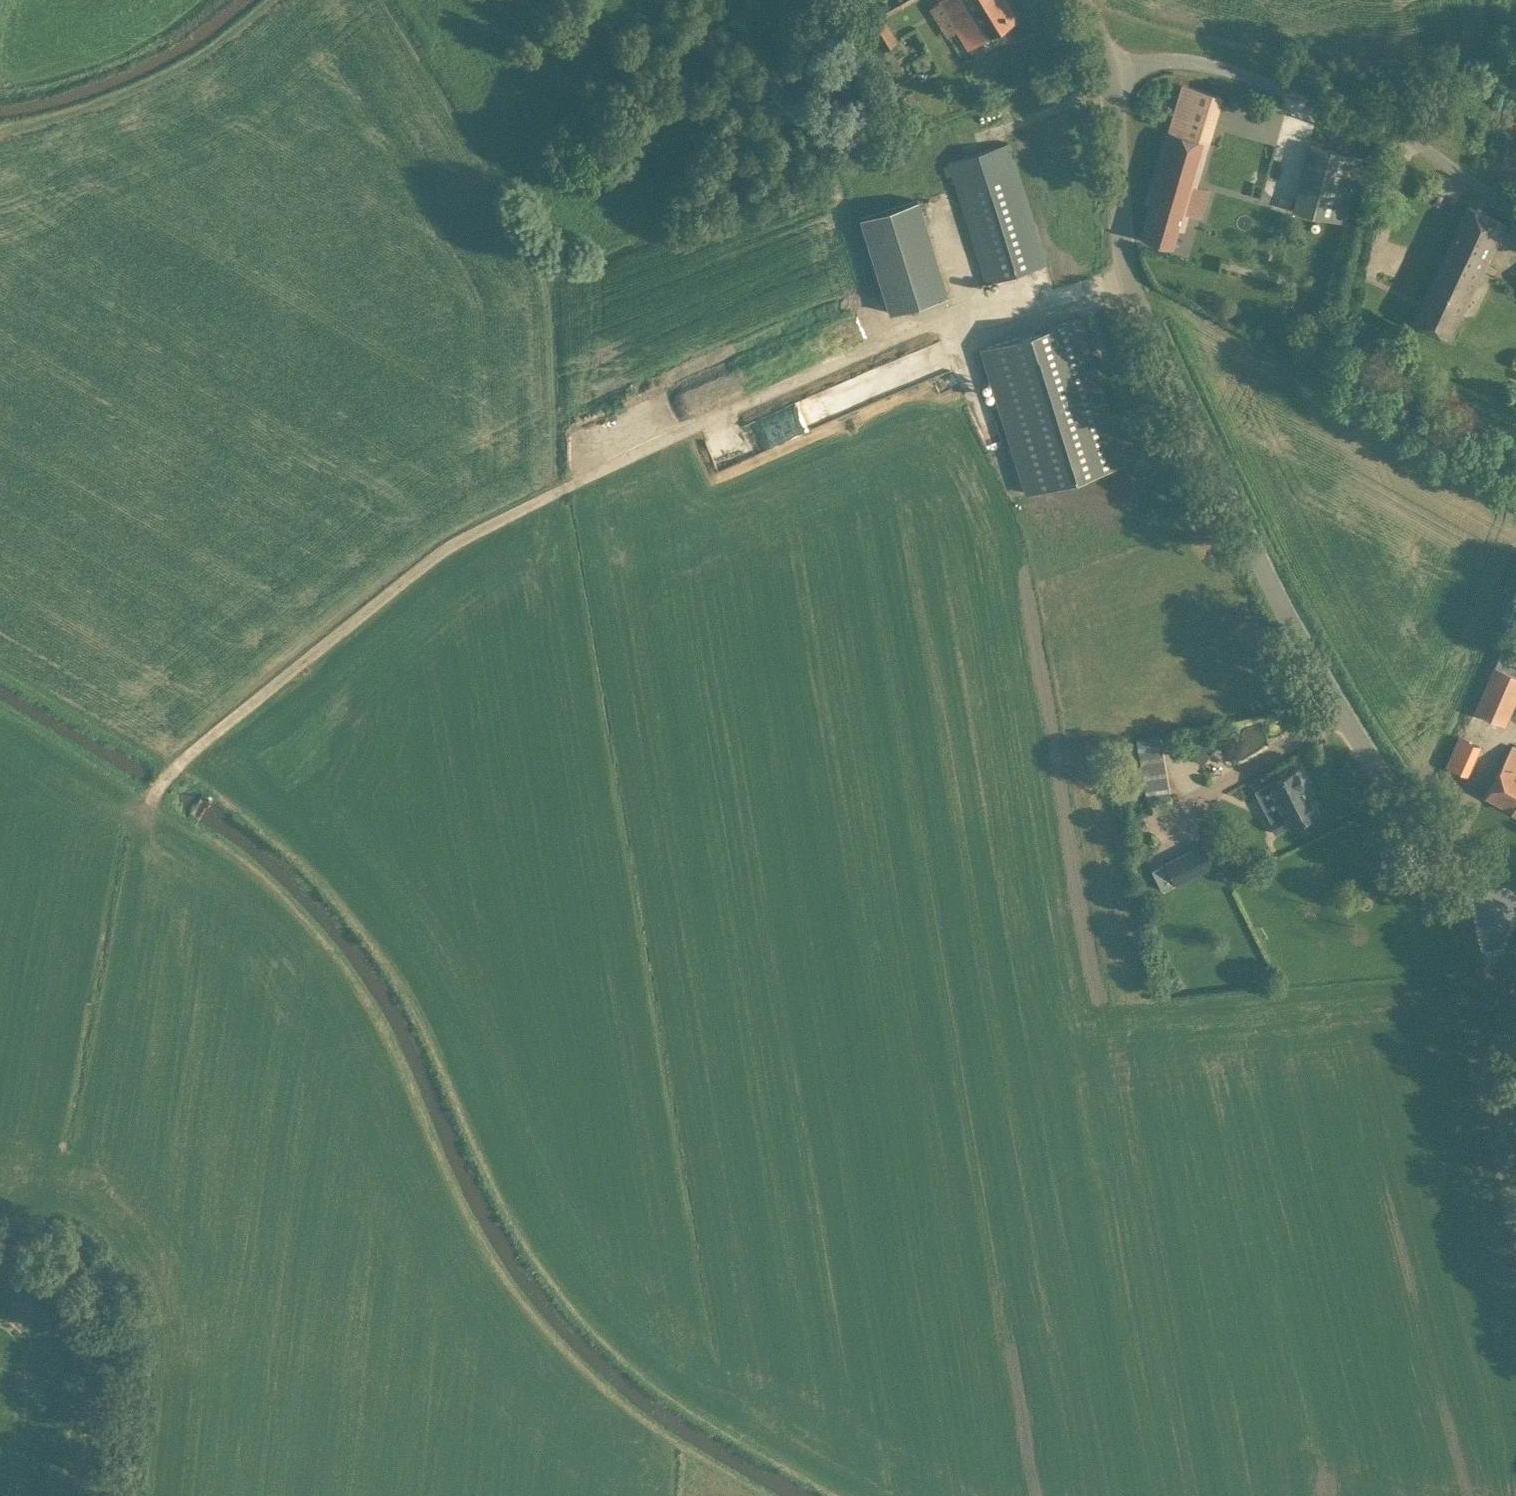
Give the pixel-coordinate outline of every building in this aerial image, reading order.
[(940,1),(958,31),(968,48),(1000,29),(1017,19),(1006,0),(939,0),(940,1)] [(885,21),(871,29),(883,49),(897,41),(885,21)] [(1153,204),(1143,237),(1173,246),(1179,227),(1183,228),(1187,216),(1188,213),(1192,198),(1207,202),(1211,188),(1196,183),(1208,142),(1197,139),(1202,124),(1213,128),(1222,96),(1182,85),(1148,202),(1153,204)] [(1308,141),(1291,208),(1345,222),(1363,156),(1308,141)] [(948,161),(986,283),(1028,270),(1047,264),(1009,142),(948,161)] [(918,199),(861,217),(891,313),(948,295),(918,199)] [(1411,319),(1447,338),(1505,223),(1469,205),(1411,319)] [(983,347),(1029,493),(1123,463),(1078,317),(983,347)] [(717,466),(817,428),(807,401),(706,439),(717,466)] [(1504,724),(1515,698),(1515,674),(1496,665),(1475,712),(1504,724)] [(1458,736),(1445,764),(1468,774),(1480,745),(1458,736)] [(1185,752),(1202,765),(1213,751),(1196,738),(1185,752)] [(1485,795),(1513,810),(1515,812),(1515,747),(1512,745),(1494,777),(1485,795)] [(1144,782),(1167,778),(1165,765),(1142,769),(1144,782)] [(1299,766),(1269,781),(1285,812),(1269,819),(1276,832),(1291,824),(1291,825),(1316,812),(1302,784),(1307,781),(1299,766)] [(1151,869),(1162,891),(1216,863),(1204,841),(1151,869)] [(1363,962),(1378,964),(1380,956),(1364,953),(1363,962)]
